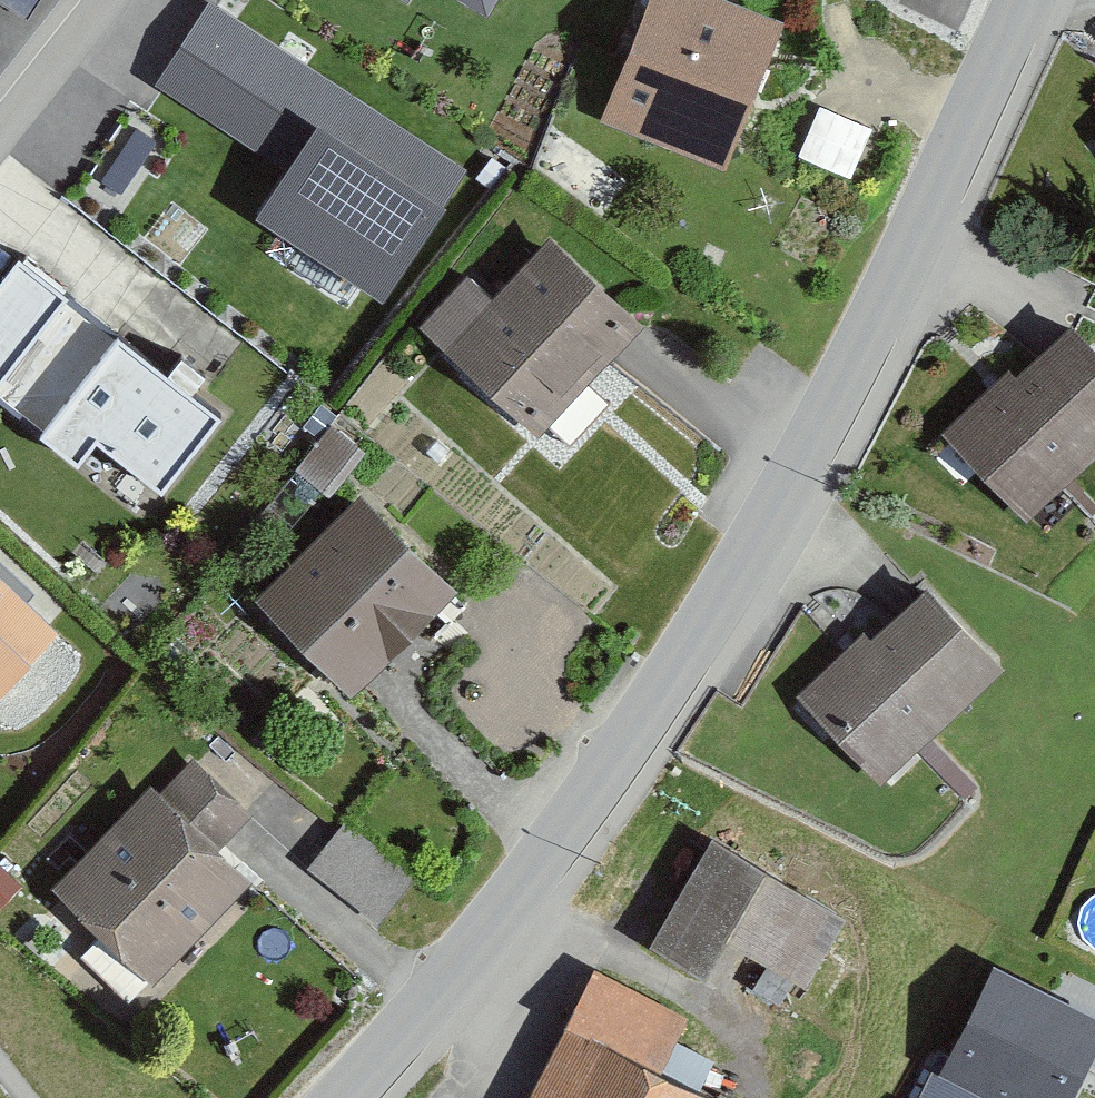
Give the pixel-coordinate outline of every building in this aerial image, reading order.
[(612,112),(719,153),(771,17),(726,0),(655,0),(612,112)] [(309,70),(212,11),(169,81),(265,140),(309,70)] [(822,99),(801,146),(849,167),(870,120),(822,99)] [(440,196),(322,120),(266,206),(384,282),(440,196)] [(521,389),(611,287),(545,229),(455,331),(521,389)] [(19,252),(0,276),(0,386),(75,445),(94,421),(158,471),(211,405),(19,252)] [(946,410),(1008,487),(1094,417),(1094,349),(1067,314),(946,410)] [(259,587),(342,664),(432,568),(348,491),(259,587)] [(802,687),(874,755),(987,639),(915,570),(802,687)] [(45,619),(0,577),(0,666),(45,619)] [(148,778),(55,854),(127,941),(220,865),(148,778)] [(334,805),(303,840),(357,886),(387,851),(334,805)] [(703,824),(652,918),(760,975),(811,881),(703,824)] [(995,963),(945,1063),(1016,1097),(1061,1097),(1094,1029),(1094,1012),(995,963)] [(719,1090),(570,1020),(533,1097),(715,1097),(719,1090)]
